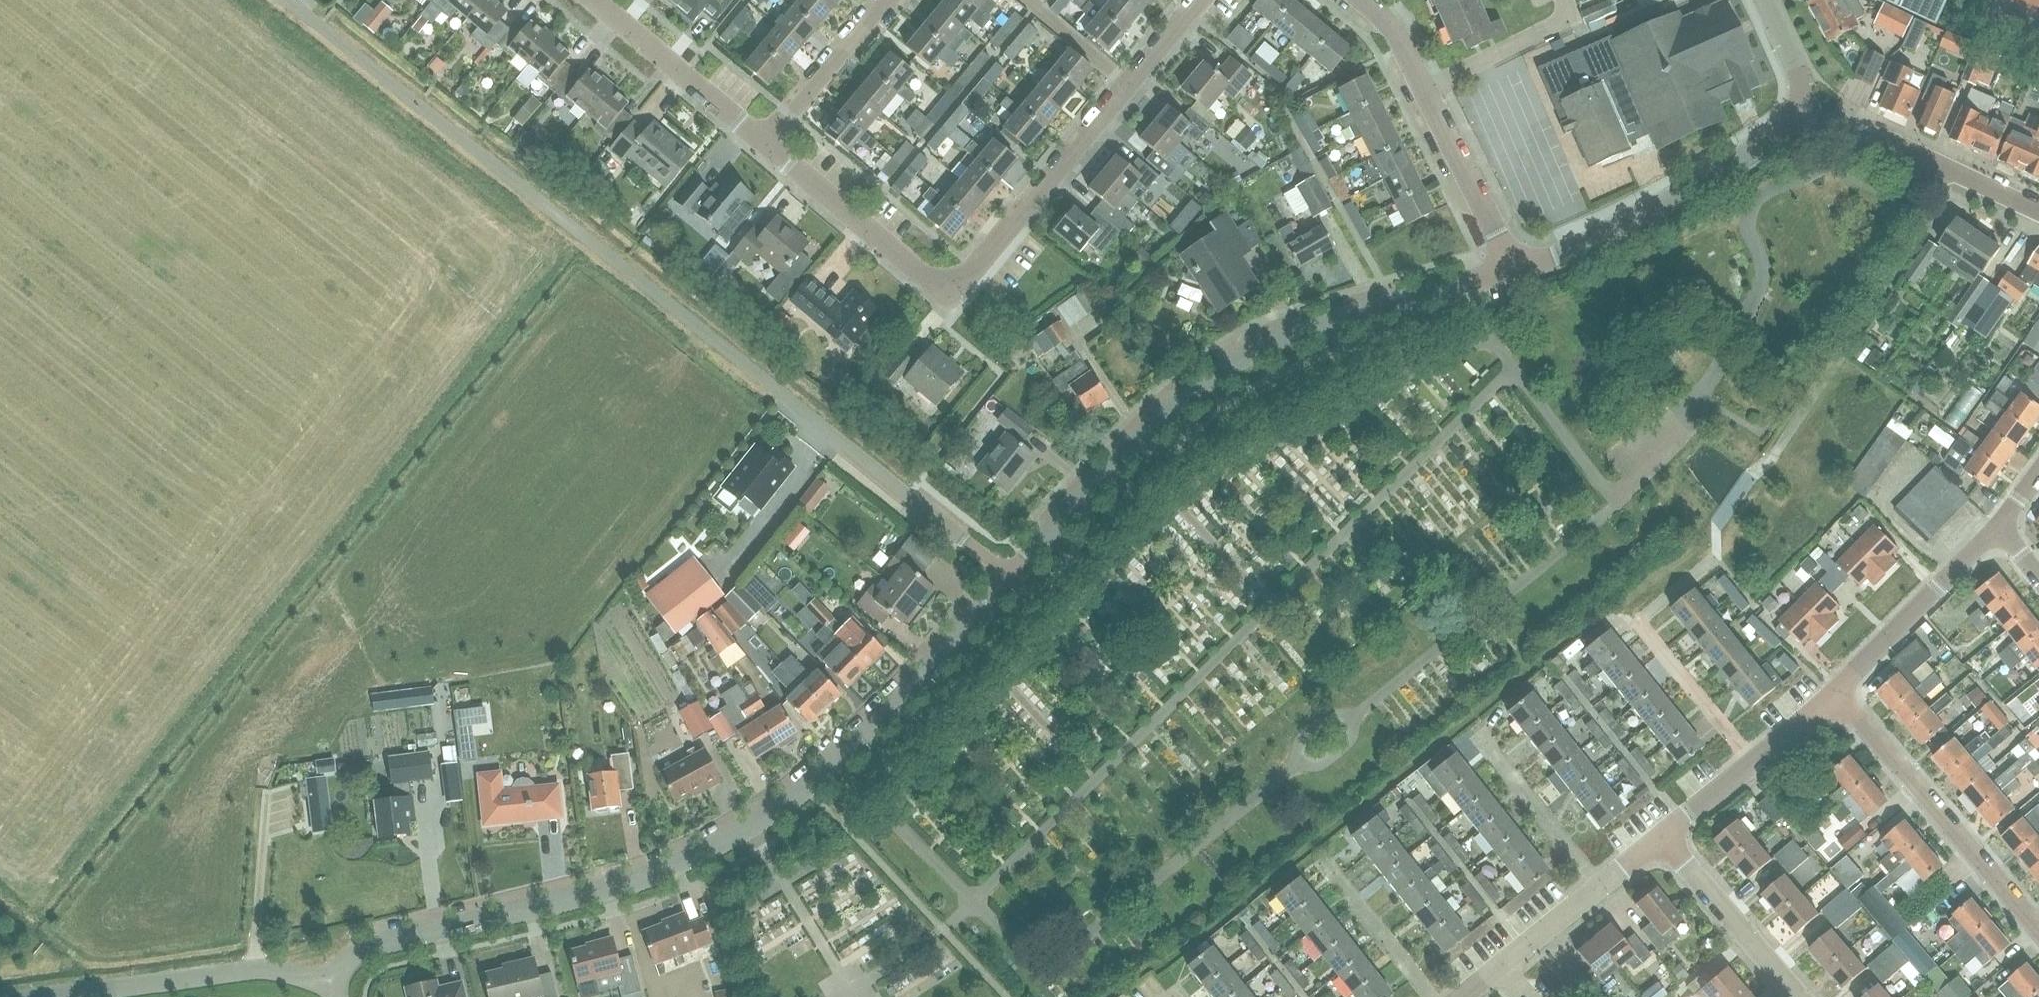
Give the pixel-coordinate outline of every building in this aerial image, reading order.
[(467,21),(485,0),(435,0),(431,5),(449,20),(456,11),(467,21)] [(467,21),(477,29),(470,38),(485,50),(475,62),(479,66),(496,46),(508,31),(499,23),(506,14),(490,0),(485,0),(467,21)] [(676,8),(683,0),(666,0),(676,8)] [(676,8),(693,23),(706,7),(715,14),(727,0),(683,0),(676,8)] [(817,27),(834,8),(824,0),(800,0),(794,8),(817,27)] [(834,8),(840,0),(824,0),(834,8)] [(940,8),(963,28),(970,19),(983,30),(992,19),(988,15),(970,0),(947,0),(940,8)] [(988,15),(996,5),(990,0),(970,0),(988,15)] [(1058,2),(1066,8),(1073,0),(1059,0),(1058,2)] [(1126,0),(1113,0),(1102,13),(1125,33),(1142,13),(1126,0)] [(1142,13),(1153,0),(1126,0),(1142,13)] [(1272,25),(1292,1),(1291,0),(1260,0),(1253,8),(1272,25)] [(1472,0),(1434,0),(1440,14),(1472,0)] [(1485,31),(1485,29),(1472,0),(1440,14),(1454,44),(1464,40),(1485,31)] [(1642,12),(1662,3),(1660,0),(1637,0),(1642,12)] [(1867,16),(1858,0),(1852,0),(1846,3),(1844,0),(1815,0),(1810,2),(1831,42),(1859,27),(1856,22),(1867,16)] [(1938,24),(1949,0),(1886,0),(1938,24)] [(1272,25),(1291,41),(1311,17),(1292,1),(1272,25)] [(1580,14),(1585,26),(1614,13),(1609,1),(1580,14)] [(1877,1),(1869,22),(1901,35),(1909,13),(1877,1)] [(1102,13),(1090,2),(1082,11),(1094,22),(1085,33),(1109,52),(1125,33),(1102,13)] [(1609,37),(1538,68),(1538,69),(1561,122),(1559,123),(1565,136),(1572,133),(1574,132),(1590,169),(1632,151),(1628,143),(1651,133),(1657,147),(1663,144),(1721,119),(1722,121),(1724,120),(1717,104),(1730,98),(1733,105),(1735,104),(1735,102),(1749,96),(1750,98),(1751,97),(1749,90),(1759,86),(1748,61),(1750,60),(1750,58),(1747,58),(1727,12),(1724,6),(1726,5),(1725,3),(1684,21),(1683,19),(1680,20),(1678,14),(1676,15),(1613,45),(1609,37)] [(383,4),(364,27),(374,35),(391,13),(393,11),(383,4)] [(733,22),(741,28),(753,14),(745,7),(733,22)] [(778,27),(801,47),(817,27),(794,8),(778,27)] [(963,28),(940,8),(924,27),(947,47),(963,28)] [(1016,13),(1003,28),(1010,35),(1023,20),(1016,13)] [(422,16),(412,28),(419,34),(429,22),(422,16)] [(1291,41),(1310,57),(1330,33),(1311,17),(1291,41)] [(1914,53),(1928,25),(1915,19),(1901,47),(1914,53)] [(741,28),(733,22),(720,38),(728,44),(741,28)] [(1485,31),(1464,40),(1468,50),(1506,34),(1501,22),(1485,29),(1485,31)] [(517,57),(528,67),(550,40),(531,23),(523,32),(514,24),(508,31),(496,46),(514,61),(517,57)] [(1016,40),(1024,46),(1037,31),(1029,25),(1016,40)] [(762,46),(785,66),(801,47),(778,27),(762,46)] [(924,27),(907,47),(930,67),(938,57),(952,69),(961,58),(947,47),(924,27)] [(1010,35),(1003,28),(990,43),(998,50),(1010,35)] [(1242,53),(1248,46),(1232,33),(1227,40),(1242,53)] [(1350,49),(1330,33),(1310,57),(1330,73),(1350,49)] [(1292,65),(1303,56),(1287,38),(1276,47),(1292,65)] [(1562,39),(1551,44),(1555,52),(1565,47),(1562,39)] [(1961,39),(1955,53),(1958,53),(1972,60),(1978,46),(1965,41),(1964,40),(1961,39)] [(537,80),(555,94),(572,73),(563,65),(571,57),(550,40),(528,67),(540,77),(537,80)] [(1011,61),(1024,46),(1016,40),(1004,55),(1011,61)] [(785,66),(762,46),(745,66),(768,86),(785,66)] [(1978,46),(1972,60),(1963,81),(1977,86),(1979,83),(1988,87),(1998,65),(2001,57),(1978,46)] [(1855,79),(1873,87),(1886,57),(1868,49),(1855,79)] [(1053,70),(1077,90),(1093,71),(1070,51),(1053,70)] [(970,67),(978,73),(990,58),(983,52),(970,67)] [(1250,60),(1265,72),(1271,65),(1256,53),(1250,60)] [(890,54),(874,74),(897,94),(911,105),(917,97),(904,86),(914,74),(890,54)] [(2001,57),(1998,65),(2010,70),(2014,62),(2007,59),(2001,57)] [(430,66),(428,68),(438,77),(446,68),(436,59),(430,66)] [(1233,100),(1252,78),(1232,61),(1219,76),(1205,65),(1183,91),(1209,112),(1225,93),(1233,100)] [(1892,84),(1881,108),(1908,120),(1921,92),(1906,85),(1912,71),(1900,66),(1892,62),(1884,80),(1892,84)] [(984,78),(992,85),(1004,70),(996,63),(984,78)] [(1286,78),(1271,65),(1265,72),(1281,85),(1286,78)] [(978,73),(970,67),(957,82),(965,88),(978,73)] [(1037,90),(1060,109),(1077,90),(1053,70),(1037,90)] [(575,106),(586,116),(608,88),(590,73),(582,81),(572,73),(555,94),(572,109),(575,106)] [(1291,94),(1304,78),(1298,73),(1285,88),(1291,94)] [(857,93),(881,113),(897,94),(874,74),(857,93)] [(1918,124),(1940,134),(1957,95),(1944,90),(1948,80),(1934,74),(1925,95),(1930,97),(1918,124)] [(1339,118),(1340,119),(1378,99),(1366,77),(1338,90),(1350,113),(1339,118)] [(992,85),(984,78),(971,93),(979,100),(992,85)] [(608,88),(586,116),(598,125),(595,129),(613,143),(631,122),(621,114),(629,105),(608,88)] [(1995,158),(2012,119),(1998,113),(1994,121),(1988,118),(1997,99),(1973,89),(1951,139),(1995,158)] [(1021,109),(1044,129),(1060,109),(1037,90),(1021,109)] [(881,113),(857,93),(841,113),(865,132),(881,113)] [(1000,105),(1014,117),(1004,129),(1027,148),(1044,129),(1021,109),(1007,97),(1000,105)] [(1355,123),(1361,136),(1389,122),(1378,99),(1340,119),(1345,129),(1355,123)] [(926,118),(934,125),(947,110),(939,103),(926,118)] [(1156,125),(1181,146),(1189,137),(1198,145),(1212,129),(1191,110),(1183,120),(1170,108),(1156,125)] [(521,109),(512,121),(521,128),(530,117),(521,109)] [(919,112),(908,124),(916,131),(926,118),(919,112)] [(865,132),(841,113),(825,133),(848,152),(865,132)] [(2023,171),(2038,133),(2038,117),(2031,114),(2022,135),(2013,131),(2000,161),(2023,171)] [(940,130),(948,136),(960,121),(953,115),(940,130)] [(1294,120),(1304,137),(1312,133),(1302,115),(1294,120)] [(934,125),(926,118),(916,131),(913,133),(921,140),(934,125)] [(1400,144),(1389,122),(1361,136),(1372,158),(1400,144)] [(666,188),(692,157),(654,125),(646,134),(634,124),(611,152),(624,163),(629,157),(666,188)] [(1181,146),(1156,125),(1142,141),(1155,153),(1148,162),(1169,180),(1183,163),(1173,155),(1181,146)] [(1243,128),(1232,139),(1245,150),(1255,139),(1243,128)] [(1320,128),(1312,133),(1317,143),(1326,138),(1320,128)] [(948,136),(940,130),(927,145),(935,151),(948,136)] [(1317,143),(1312,133),(1304,137),(1314,154),(1321,150),(1317,143)] [(2023,171),(2038,178),(2038,133),(2023,171)] [(1356,135),(1347,139),(1354,159),(1364,156),(1356,135)] [(972,142),(965,151),(968,153),(977,160),(1000,180),(1017,161),(993,141),(984,152),(972,142)] [(893,157),(901,163),(914,148),(906,142),(893,157)] [(1372,158),(1361,163),(1365,170),(1364,178),(1369,187),(1383,180),(1411,166),(1400,144),(1372,158)] [(1300,148),(1289,154),(1303,179),(1314,172),(1300,148)] [(1253,152),(1248,158),(1262,170),(1267,164),(1253,152)] [(907,168),(915,175),(928,160),(920,153),(907,168)] [(968,153),(960,162),(969,170),(960,180),(984,199),(1000,180),(977,160),(968,153)] [(901,163),(893,157),(881,172),(888,178),(901,163)] [(1104,175),(1139,204),(1161,178),(1139,160),(1131,170),(1118,158),(1104,175)] [(1319,163),(1328,180),(1336,176),(1326,159),(1319,163)] [(599,161),(587,175),(598,185),(610,170),(599,161)] [(1383,180),(1394,202),(1422,189),(1411,166),(1383,180)] [(915,175),(907,168),(894,183),(902,190),(915,175)] [(1238,172),(1226,179),(1231,187),(1242,181),(1238,172)] [(1096,212),(1102,218),(1122,234),(1127,239),(1136,228),(1126,219),(1139,204),(1104,175),(1090,191),(1103,203),(1096,212)] [(693,180),(676,202),(691,215),(694,212),(722,235),(733,221),(740,226),(753,210),(747,204),(752,198),(726,176),(711,195),(693,180)] [(1346,193),(1336,176),(1328,180),(1338,198),(1346,193)] [(1315,217),(1331,207),(1315,179),(1299,188),(1315,217)] [(944,199),(967,219),(984,199),(960,180),(944,199)] [(922,197),(936,208),(927,219),(951,238),(967,219),(944,199),(930,188),(922,197)] [(1422,189),(1394,202),(1406,226),(1434,212),(1422,189)] [(1204,192),(1197,200),(1206,207),(1213,199),(1204,192)] [(1343,207),(1353,223),(1361,219),(1351,202),(1343,207)] [(669,205),(659,218),(667,224),(677,211),(669,205)] [(1122,234),(1102,218),(1095,226),(1075,209),(1055,232),(1081,254),(1089,245),(1103,257),(1122,234)] [(1180,215),(1170,227),(1179,235),(1190,223),(1180,215)] [(1208,248),(1191,260),(1206,282),(1203,283),(1218,305),(1242,289),(1244,292),(1254,286),(1236,260),(1249,251),(1261,243),(1249,222),(1236,231),(1226,217),(1213,225),(1219,235),(1205,244),(1208,248)] [(753,228),(733,252),(748,264),(760,251),(783,270),(766,291),(779,302),(811,262),(801,253),(805,248),(793,238),(796,234),(778,219),(763,237),(753,228)] [(1361,219),(1353,223),(1363,241),(1371,237),(1361,219)] [(1914,267),(1907,277),(1916,284),(1923,274),(1936,256),(1947,264),(1955,270),(1962,260),(1980,234),(1959,220),(1941,245),(1938,249),(1930,243),(1914,267)] [(1298,267),(1334,247),(1322,226),(1298,240),(1289,225),(1278,231),(1287,246),(1286,246),(1298,267)] [(1975,284),(1963,301),(1949,320),(1959,327),(1990,284),(1979,276),(1981,274),(1983,275),(2001,249),(1980,234),(1962,260),(1955,270),(1975,284)] [(1139,249),(1132,257),(1145,268),(1152,259),(1139,249)] [(1998,290),(1990,284),(1963,323),(1986,340),(2014,300),(2020,304),(2033,284),(2038,288),(2038,251),(2019,281),(2009,274),(1998,290)] [(710,262),(698,265),(702,279),(714,276),(710,262)] [(714,276),(707,285),(712,289),(725,273),(720,269),(714,276)] [(1193,302),(1198,289),(1175,280),(1170,292),(1193,302)] [(810,281),(792,302),(837,339),(844,331),(870,353),(890,329),(878,318),(881,315),(855,294),(842,308),(810,281)] [(1085,290),(1057,308),(1070,327),(1098,309),(1085,290)] [(2026,344),(2038,352),(2038,322),(2031,335),(2026,343),(2026,344)] [(1056,324),(1033,340),(1044,356),(1057,347),(1062,344),(1067,340),(1056,324)] [(938,407),(964,374),(932,348),(906,381),(938,407)] [(1877,350),(1868,363),(1879,370),(1888,357),(1877,350)] [(1072,368),(1053,381),(1062,394),(1070,389),(1086,414),(1108,399),(1090,372),(1089,373),(1081,362),(1083,361),(1075,351),(1070,354),(1065,358),(1072,368)] [(895,385),(913,363),(904,355),(886,377),(895,385)] [(2021,356),(2011,370),(2018,374),(2027,361),(2021,356)] [(1889,370),(1883,378),(1891,384),(1897,376),(1889,370)] [(2038,384),(2038,372),(2036,370),(2030,378),(2038,384)] [(2031,430),(2038,419),(2038,406),(2022,394),(2015,403),(2003,395),(2013,381),(2006,376),(1996,390),(1997,391),(1990,401),(2031,430)] [(2030,378),(2023,387),(2038,399),(2038,384),(2030,378)] [(1943,421),(1955,426),(1973,391),(1961,385),(1943,421)] [(2002,421),(1994,433),(2017,450),(2031,430),(1990,401),(1985,408),(2002,421)] [(1024,444),(1033,433),(1008,413),(999,424),(1024,444)] [(1889,427),(1907,440),(1913,433),(1895,419),(1889,427)] [(1882,437),(1900,450),(1907,440),(1889,427),(1882,437)] [(1965,427),(1958,436),(2003,469),(2017,450),(1994,433),(1986,444),(1969,432),(1970,431),(1965,427)] [(1945,428),(1931,449),(1940,455),(1954,434),(1945,428)] [(1008,493),(1035,458),(1007,436),(979,470),(1008,493)] [(1958,437),(1962,439),(1947,458),(1946,463),(1949,467),(1963,477),(1966,473),(1989,489),(1990,487),(1992,488),(1999,479),(1997,478),(2003,469),(1958,436),(1958,437)] [(1894,460),(1900,450),(1882,437),(1875,446),(1894,460)] [(735,471),(722,487),(740,501),(744,497),(761,510),(795,468),(773,450),(768,457),(755,446),(735,471)] [(1868,456),(1887,469),(1894,460),(1875,446),(1868,456)] [(1934,452),(1930,458),(1939,465),(1943,458),(1934,452)] [(1880,479),(1887,469),(1868,456),(1861,465),(1880,479)] [(944,463),(939,469),(952,479),(956,473),(944,463)] [(1854,475),(1873,488),(1880,479),(1861,465),(1854,475)] [(1945,491),(1953,484),(1936,468),(1929,475),(1945,491)] [(1866,498),(1873,488),(1854,475),(1847,484),(1866,498)] [(1936,500),(1945,491),(1929,475),(1920,484),(1936,500)] [(810,514),(829,490),(817,481),(798,504),(810,514)] [(1920,484),(1916,489),(1912,492),(1928,509),(1936,500),(1920,484)] [(1945,491),(1961,508),(1969,500),(1953,484),(1945,491)] [(1936,500),(1953,516),(1961,508),(1945,491),(1936,500)] [(1928,509),(1912,492),(1903,501),(1920,517),(1928,509)] [(1953,516),(1936,500),(1928,509),(1944,525),(1948,521),(1953,516)] [(1920,517),(1903,501),(1895,510),(1911,526),(1920,517)] [(1870,515),(1861,506),(1853,514),(1862,523),(1870,515)] [(1920,517),(1936,533),(1944,525),(1928,509),(1920,517)] [(1928,542),(1936,533),(1920,517),(1911,526),(1928,542)] [(1876,526),(1857,545),(1879,568),(1886,575),(1898,564),(1891,557),(1898,549),(1876,526)] [(790,529),(777,546),(792,558),(805,542),(790,529)] [(1838,564),(1828,574),(1840,586),(1849,576),(1860,587),(1868,580),(1875,587),(1886,575),(1879,568),(1857,545),(1838,564)] [(899,575),(891,585),(919,606),(934,588),(921,578),(929,568),(903,547),(888,566),(899,575)] [(1818,547),(1810,555),(1817,562),(1825,554),(1818,547)] [(1810,558),(1802,566),(1810,575),(1819,567),(1810,558)] [(676,634),(724,596),(698,564),(650,602),(676,634)] [(1818,584),(1799,603),(1821,626),(1829,633),(1840,622),(1833,615),(1840,607),(1830,596),(1840,586),(1828,574),(1818,584)] [(640,575),(633,581),(640,591),(648,586),(640,575)] [(751,575),(740,585),(757,602),(756,603),(762,609),(766,613),(778,602),(768,592),(751,575)] [(1725,601),(1730,596),(1737,591),(1725,575),(1718,581),(1726,591),(1720,595),(1725,601)] [(1977,593),(1993,612),(2015,594),(2000,575),(1977,593)] [(756,603),(757,602),(739,584),(725,598),(749,622),(762,609),(756,603)] [(919,606),(891,585),(883,595),(874,588),(860,606),(883,625),(891,615),(904,625),(919,606)] [(1690,630),(1713,611),(1697,591),(1674,610),(1690,630)] [(1737,591),(1730,596),(1743,612),(1749,607),(1737,591)] [(1993,612),(2007,631),(2030,613),(2015,594),(1993,612)] [(1771,596),(1763,604),(1772,613),(1780,605),(1771,596)] [(834,636),(834,637),(866,668),(884,650),(852,618),(842,628),(834,620),(815,599),(806,608),(825,627),(826,628),(834,636)] [(716,612),(733,634),(745,624),(727,602),(716,612)] [(1782,625),(1776,631),(1786,640),(1792,634),(1803,645),(1810,637),(1817,644),(1829,633),(1821,626),(1799,603),(1780,622),(1782,625)] [(1987,616),(1980,609),(1970,618),(1976,625),(1987,616)] [(737,643),(711,611),(697,621),(718,655),(737,643)] [(1690,630),(1705,649),(1729,631),(1713,611),(1690,630)] [(2022,649),(2038,636),(2038,624),(2030,613),(2007,631),(2022,649)] [(1748,622),(1762,636),(1768,630),(1754,616),(1748,622)] [(1987,616),(1976,625),(1982,633),(1993,624),(1987,616)] [(834,636),(826,628),(825,627),(816,636),(825,645),(816,655),(847,687),(866,668),(834,637),(834,636)] [(668,629),(660,635),(670,647),(677,642),(668,629)] [(697,629),(688,635),(695,647),(705,641),(697,629)] [(1602,669),(1603,670),(1627,650),(1611,630),(1587,650),(1595,660),(1584,669),(1591,678),(1602,669)] [(1768,630),(1762,636),(1776,650),(1782,643),(1768,630)] [(1721,669),(1744,650),(1729,631),(1705,649),(1721,669)] [(682,642),(674,647),(682,659),(696,650),(687,636),(681,640),(682,642)] [(2022,649),(2037,669),(2038,667),(2038,636),(2022,649)] [(1894,710),(1915,692),(1923,685),(1913,674),(1932,658),(1918,641),(1893,661),(1902,672),(1878,692),(1894,710)] [(2009,647),(1999,655),(2005,663),(2015,654),(2009,647)] [(1603,670),(1619,689),(1643,670),(1627,650),(1603,670)] [(1721,669),(1736,688),(1759,669),(1744,650),(1721,669)] [(1793,674),(1799,668),(1785,654),(1779,661),(1793,674)] [(2015,654),(2005,663),(2011,670),(2021,662),(2015,654)] [(717,656),(710,661),(716,670),(723,666),(717,656)] [(783,664),(782,664),(791,673),(825,708),(840,693),(818,669),(811,676),(800,664),(792,656),(783,664)] [(1550,662),(1562,676),(1569,670),(1558,656),(1550,662)] [(782,664),(773,673),(781,682),(792,694),(786,700),(809,724),(825,708),(791,673),(782,664)] [(1759,669),(1736,688),(1752,708),(1775,689),(1759,669)] [(1619,689),(1634,708),(1658,689),(1643,670),(1619,689)] [(1942,670),(1936,675),(1943,682),(1948,677),(1942,670)] [(1569,677),(1579,690),(1586,684),(1576,672),(1569,677)] [(1936,674),(1923,685),(1915,692),(1894,710),(1909,728),(1930,710),(1922,701),(1944,683),(1943,682),(1936,675),(1936,674)] [(1556,688),(1566,700),(1573,695),(1563,682),(1556,688)] [(1586,684),(1579,690),(1589,702),(1596,696),(1586,684)] [(432,687),(372,696),(374,713),(435,704),(432,687)] [(1978,688),(1968,697),(1977,708),(1988,699),(1986,697),(1978,688)] [(1658,689),(1634,708),(1650,727),(1674,708),(1658,689)] [(1509,713),(1525,733),(1550,713),(1534,693),(1509,713)] [(727,705),(709,717),(723,742),(734,735),(735,735),(739,733),(755,759),(776,746),(747,701),(744,695),(727,705)] [(757,695),(747,701),(776,746),(785,740),(788,743),(797,738),(796,734),(797,733),(780,706),(769,714),(757,695)] [(1573,695),(1566,700),(1576,712),(1582,706),(1573,695)] [(1946,695),(1936,704),(1942,712),(1953,703),(1946,695)] [(1990,704),(1981,711),(1990,721),(2000,732),(2009,724),(2010,723),(1993,702),(1990,704)] [(1930,710),(1909,728),(1924,745),(1945,728),(1936,717),(1942,712),(1936,704),(1930,710)] [(2026,717),(2032,725),(2038,719),(2038,708),(2038,707),(2026,717)] [(1650,727),(1666,746),(1689,727),(1674,708),(1650,727)] [(1600,715),(1610,728),(1617,722),(1607,710),(1600,715)] [(1565,732),(1550,713),(1525,733),(1541,752),(1565,732)] [(1587,726),(1597,738),(1604,732),(1594,720),(1587,726)] [(1617,722),(1610,728),(1620,740),(1627,734),(1617,722)] [(2000,732),(1988,742),(1995,749),(2014,733),(2013,732),(2016,730),(2010,723),(2009,724),(2000,732)] [(623,728),(625,740),(632,739),(631,727),(623,728)] [(1689,727),(1666,746),(1682,766),(1706,747),(1689,727)] [(457,731),(460,756),(469,755),(467,730),(457,731)] [(1541,752),(1556,771),(1580,752),(1565,732),(1541,752)] [(1604,732),(1597,738),(1607,750),(1614,745),(1604,732)] [(1949,776),(1986,745),(1979,737),(1964,749),(1956,740),(1934,758),(1949,776)] [(2027,739),(2020,745),(2028,754),(2029,754),(2030,755),(2036,749),(2027,739)] [(1992,752),(1986,745),(1949,776),(1964,793),(1986,775),(1977,765),(1992,752)] [(1632,754),(1642,766),(1649,760),(1639,748),(1632,754)] [(661,773),(676,802),(699,789),(701,793),(722,781),(705,749),(661,773)] [(375,802),(379,838),(411,834),(409,820),(416,819),(413,797),(412,797),(410,781),(433,779),(430,752),(388,758),(392,784),(394,784),(396,799),(375,802)] [(1556,771),(1572,790),(1596,771),(1580,752),(1556,771)] [(614,772),(589,775),(594,810),(595,810),(599,813),(607,812),(610,808),(620,807),(618,791),(633,789),(629,754),(612,756),(614,772)] [(1456,754),(1426,779),(1441,798),(1448,793),(1472,774),(1456,754)] [(1964,793),(1979,811),(2016,780),(2036,762),(2030,755),(2029,754),(2028,754),(1993,784),(1986,775),(1964,793)] [(1619,765),(1628,776),(1635,771),(1626,759),(1619,765)] [(334,760),(322,761),(323,773),(335,772),(334,760)] [(1649,760),(1642,766),(1651,778),(1659,772),(1649,760)] [(1834,797),(1841,805),(1869,781),(1851,760),(1835,773),(1846,786),(1834,797)] [(2029,769),(2035,777),(2038,774),(2038,763),(2038,762),(2029,769)] [(1412,771),(1398,778),(1405,792),(1419,786),(1412,771)] [(1572,790),(1587,809),(1611,790),(1596,771),(1572,790)] [(1635,771),(1628,776),(1638,789),(1645,783),(1635,771)] [(561,817),(558,786),(534,788),(533,784),(529,780),(523,780),(518,782),(515,786),(514,790),(513,790),(502,792),(500,773),(480,775),(485,825),(502,823),(504,821),(522,819),(524,821),(535,820),(537,817),(560,815),(560,817),(561,817)] [(1449,793),(1464,812),(1488,793),(1473,774),(1449,793)] [(326,778),(307,780),(311,806),(314,832),(332,830),(327,786),(326,778)] [(1803,805),(1822,789),(1814,779),(1795,795),(1803,805)] [(2022,787),(2016,780),(1979,811),(1994,829),(2016,810),(2007,800),(2022,787)] [(1869,781),(1841,805),(1833,812),(1842,823),(1853,814),(1861,825),(1887,803),(1869,781)] [(1395,786),(1389,790),(1391,792),(1395,797),(1400,793),(1396,788),(1395,786)] [(1627,810),(1611,790),(1587,809),(1603,829),(1627,810)] [(1464,812),(1480,832),(1504,813),(1488,793),(1464,812)] [(1413,801),(1423,813),(1430,807),(1420,795),(1413,801)] [(1778,825),(1787,817),(1770,797),(1761,805),(1778,825)] [(1400,811),(1410,823),(1417,818),(1407,805),(1400,811)] [(1430,807),(1423,813),(1433,825),(1440,819),(1430,807)] [(2003,838),(2017,855),(2038,836),(2038,812),(2037,809),(2003,838)] [(1381,813),(1352,836),(1368,856),(1393,836),(1384,826),(1388,822),(1381,813)] [(1519,832),(1504,813),(1480,832),(1495,851),(1519,832)] [(1427,830),(1417,818),(1410,823),(1420,835),(1427,830)] [(1816,826),(1809,818),(1797,828),(1804,837),(1816,826)] [(1719,840),(1735,860),(1758,841),(1741,821),(1719,840)] [(1882,865),(1890,875),(1924,845),(1906,825),(1884,844),(1893,855),(1882,865)] [(1829,842),(1816,826),(1804,837),(1817,852),(1829,842)] [(1847,852),(1866,836),(1858,826),(1839,842),(1847,852)] [(1495,851),(1511,871),(1535,851),(1519,832),(1495,851)] [(1444,839),(1454,852),(1462,846),(1452,833),(1444,839)] [(1368,856),(1384,875),(1409,856),(1393,836),(1368,856)] [(2033,873),(2038,868),(2038,839),(2018,856),(2033,873)] [(1784,867),(1804,849),(1796,840),(1776,857),(1784,867)] [(1774,860),(1758,841),(1735,860),(1752,879),(1774,860)] [(1384,875),(1399,895),(1448,856),(1438,844),(1431,849),(1440,861),(1423,874),(1409,856),(1384,875)] [(1924,845),(1890,875),(1891,875),(1897,883),(1898,885),(1917,869),(1927,881),(1943,867),(1924,845)] [(1472,858),(1462,846),(1454,852),(1464,864),(1472,858)] [(1804,849),(1784,867),(1790,874),(1810,857),(1804,849)] [(1491,850),(1473,858),(1480,874),(1498,866),(1491,850)] [(1535,851),(1511,871),(1527,890),(1551,871),(1535,851)] [(1399,895),(1415,915),(1440,895),(1430,882),(1438,876),(1436,874),(1445,867),(1451,874),(1458,869),(1448,856),(1399,895)] [(1849,858),(1833,871),(1850,891),(1866,878),(1849,858)] [(1815,900),(1834,883),(1823,872),(1805,889),(1815,900)] [(1476,879),(1486,891),(1493,885),(1483,873),(1476,879)] [(1891,875),(1877,887),(1883,894),(1897,883),(1891,875)] [(1765,896),(1782,915),(1804,896),(1788,876),(1765,896)] [(1292,917),(1316,898),(1300,878),(1276,897),(1292,917)] [(813,917),(857,891),(849,879),(806,905),(813,917)] [(1463,889),(1473,901),(1480,895),(1470,883),(1463,889)] [(1863,883),(1852,893),(1859,901),(1870,891),(1863,883)] [(1493,885),(1486,891),(1496,903),(1503,897),(1493,885)] [(1876,886),(1870,891),(1859,901),(1894,940),(1911,926),(1883,894),(1877,887),(1876,886)] [(1641,930),(1659,952),(1678,937),(1671,928),(1682,920),(1656,888),(1636,904),(1651,923),(1641,930)] [(1415,915),(1431,934),(1455,915),(1440,895),(1415,915)] [(1480,895),(1473,901),(1483,913),(1490,908),(1480,895)] [(1831,921),(1850,904),(1843,895),(1823,912),(1831,921)] [(1804,896),(1782,915),(1798,934),(1821,915),(1804,896)] [(1292,917),(1307,937),(1332,917),(1316,898),(1292,917)] [(1961,934),(1948,945),(1955,953),(1991,923),(1973,902),(1951,921),(1961,934)] [(1850,904),(1831,921),(1839,930),(1858,913),(1850,904)] [(1247,907),(1238,914),(1238,915),(1241,919),(1250,912),(1247,907)] [(670,922),(643,932),(655,964),(711,943),(702,919),(688,924),(685,914),(669,919),(670,922)] [(1455,915),(1431,934),(1447,954),(1471,935),(1455,915)] [(1307,937),(1323,956),(1347,937),(1332,917),(1307,937)] [(1254,927),(1264,940),(1271,934),(1260,921),(1254,927)] [(2010,945),(1991,923),(1955,953),(1966,965),(1985,949),(1994,959),(2010,945)] [(1611,925),(1594,938),(1618,968),(1626,961),(1634,970),(1652,956),(1634,934),(1625,942),(1611,925)] [(1912,927),(1897,941),(1912,958),(1910,960),(1927,978),(1937,969),(1938,969),(1931,961),(1922,951),(1928,945),(1912,927)] [(1812,950),(1828,970),(1851,951),(1835,931),(1812,950)] [(1240,938),(1249,949),(1257,943),(1247,932),(1240,938)] [(1280,946),(1271,934),(1264,940),(1273,951),(1280,946)] [(1363,956),(1347,937),(1323,956),(1338,975),(1363,956)] [(1618,968),(1594,938),(1577,952),(1591,969),(1582,976),(1598,996),(1601,996),(1617,984),(1610,975),(1618,968)] [(597,978),(620,972),(626,996),(642,992),(632,955),(618,959),(612,939),(595,943),(596,945),(570,952),(578,983),(577,984),(581,996),(594,996),(601,995),(597,978)] [(1257,943),(1249,949),(1260,962),(1267,956),(1257,943)] [(1187,965),(1203,986),(1228,966),(1212,946),(1187,965)] [(1877,976),(1897,959),(1889,950),(1869,967),(1877,976)] [(1851,951),(1828,970),(1845,989),(1867,970),(1851,951)] [(1338,975),(1354,995),(1378,975),(1363,956),(1338,975)] [(1656,956),(1646,963),(1653,974),(1664,967),(1656,956)] [(484,974),(490,996),(537,996),(542,996),(558,996),(552,973),(538,976),(534,959),(513,964),(514,967),(484,974)] [(1897,959),(1877,976),(1885,985),(1905,968),(1897,959)] [(1285,966),(1295,978),(1302,973),(1292,960),(1285,966)] [(1680,964),(1671,972),(1681,984),(1690,977),(1680,964)] [(1243,986),(1228,966),(1203,986),(1213,996),(1229,996),(1243,986)] [(2038,995),(2038,980),(2028,967),(2000,991),(2005,996),(2036,996),(2038,995)] [(1687,986),(1695,995),(1692,996),(1725,996),(1740,984),(1726,968),(1713,979),(1705,971),(1687,986)] [(1937,969),(1927,978),(1940,993),(1950,984),(1937,969)] [(1271,976),(1280,988),(1288,982),(1279,971),(1271,976)] [(1302,973),(1295,978),(1304,989),(1311,984),(1302,973)] [(1394,995),(1378,975),(1354,995),(1355,996),(1392,996),(1394,995)] [(1938,995),(1941,996),(1970,996),(1973,994),(1958,977),(1950,984),(1940,993),(1938,995)] [(407,988),(409,996),(465,996),(462,983),(446,987),(446,990),(439,992),(436,981),(407,988)] [(1280,988),(1288,996),(1294,996),(1298,994),(1288,982),(1280,988)] [(1640,995),(1642,996),(1664,996),(1668,994),(1658,982),(1640,995)] [(1740,984),(1725,996),(1752,996),(1740,984)] [(1243,986),(1229,996),(1252,996),(1243,986)] [(1881,986),(1868,996),(1890,996),(1881,986)]
